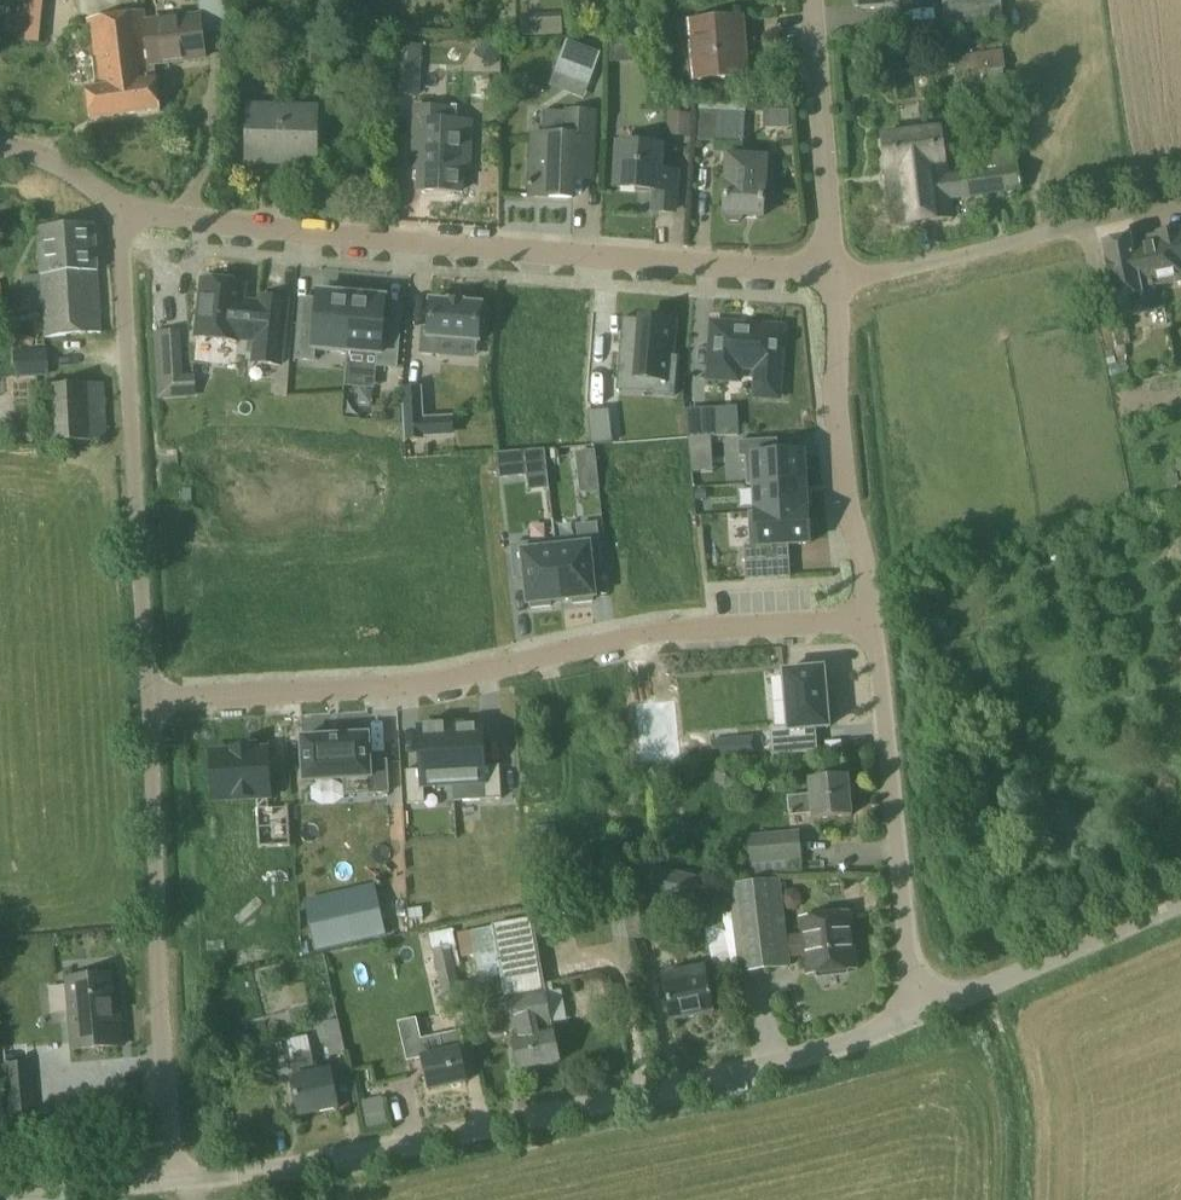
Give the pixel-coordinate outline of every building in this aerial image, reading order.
[(40,44),(44,0),(19,0),(15,41),(40,44)] [(856,7),(861,7),(862,11),(915,6),(914,0),(856,0),(856,7)] [(93,60),(96,88),(87,89),(91,121),(161,111),(157,79),(155,66),(153,67),(148,23),(147,12),(87,20),(88,25),(91,24),(94,60),(93,60)] [(201,16),(148,23),(153,67),(155,66),(206,60),(201,16)] [(522,37),(562,36),(562,17),(521,18),(522,37)] [(694,81),(747,77),(743,18),(689,22),(694,81)] [(566,40),(554,87),(589,96),(601,49),(566,40)] [(420,97),(422,45),(396,45),(394,96),(420,97)] [(1003,50),(955,57),(958,77),(1006,70),(1003,50)] [(699,142),(743,144),(745,108),(700,106),(699,142)] [(280,165),(282,109),(248,107),(246,164),(280,165)] [(470,111),(450,111),(450,109),(415,107),(413,171),(419,171),(418,192),(463,193),(463,173),(470,173),(471,123),(470,123),(470,111)] [(282,109),(280,165),(317,166),(319,110),(282,109)] [(665,132),(688,136),(692,112),(669,109),(665,132)] [(544,112),(544,135),(531,135),(529,199),(574,200),(575,169),(594,170),(596,113),(568,112),(568,113),(544,112)] [(949,174),(946,162),(942,129),(881,136),(885,171),(884,171),(890,227),(908,225),(908,227),(939,223),(939,221),(954,220),(953,201),(1022,191),(1016,147),(969,154),(971,171),(949,174)] [(781,158),(794,157),(793,142),(780,143),(781,158)] [(660,172),(661,147),(620,145),(617,189),(656,192),(655,211),(674,212),(677,173),(660,172)] [(726,183),(724,215),(728,216),(728,221),(730,223),(739,224),(742,222),(742,217),(763,218),(764,208),(773,209),(775,188),(776,166),(769,165),(770,157),(728,154),(727,170),(726,183)] [(1134,241),(1137,263),(1143,269),(1147,290),(1155,288),(1180,283),(1180,219),(1176,220),(1178,230),(1156,234),(1156,236),(1134,241)] [(39,231),(42,276),(42,277),(44,311),(46,339),(102,333),(98,273),(97,272),(94,227),(39,231)] [(1137,263),(1134,241),(1132,241),(1132,239),(1103,245),(1114,301),(1116,312),(1130,310),(1131,315),(1158,311),(1155,288),(1147,290),(1143,269),(1137,263)] [(244,285),(203,281),(197,338),(238,342),(238,340),(256,342),(253,364),(280,367),(287,301),(261,298),(260,305),(242,303),(244,285)] [(347,356),(353,290),(334,288),(334,294),(319,293),(316,326),(300,325),(296,359),(316,360),(316,353),(347,356)] [(372,292),(353,290),(347,356),(378,360),(378,366),(397,368),(400,334),(383,332),(386,299),(372,297),(372,292)] [(481,307),(463,305),(464,304),(450,303),(450,304),(433,303),(433,302),(431,302),(431,304),(429,330),(423,329),(421,355),(440,356),(442,340),(478,343),(480,343),(480,341),(479,341),(480,332),(484,333),(485,312),(482,312),(482,308),(483,306),(481,306),(481,307)] [(621,336),(618,378),(647,380),(646,395),(675,397),(678,358),(672,357),(674,322),(652,320),(652,324),(639,323),(638,337),(621,336)] [(1130,345),(1128,329),(1122,330),(1120,321),(1111,323),(1116,349),(1105,351),(1108,366),(1127,362),(1124,346),(1130,345)] [(778,399),(783,329),(749,327),(749,330),(737,330),(738,326),(712,324),(709,379),(739,381),(740,368),(757,369),(755,397),(767,397),(767,398),(778,399)] [(161,333),(164,381),(181,380),(178,332),(161,333)] [(47,352),(16,354),(17,377),(48,375),(47,352)] [(50,445),(107,441),(105,383),(47,387),(50,445)] [(405,441),(422,441),(422,391),(405,391),(405,441)] [(689,407),(690,436),(743,434),(742,405),(689,407)] [(606,409),(584,412),(590,445),(612,443),(606,409)] [(745,457),(747,485),(808,482),(806,451),(778,452),(777,440),(739,442),(740,458),(745,457)] [(500,476),(533,477),(532,488),(552,488),(552,449),(500,449),(500,476)] [(602,491),(600,450),(581,450),(582,491),(602,491)] [(749,513),(749,514),(810,511),(810,508),(809,508),(808,482),(747,485),(747,486),(752,486),(753,511),(753,513),(749,513)] [(745,562),(784,561),(783,548),(788,548),(812,547),(810,511),(749,514),(750,546),(744,546),(745,562)] [(579,539),(555,542),(562,602),(573,601),(573,605),(592,603),(592,598),(595,598),(592,571),(602,570),(597,525),(578,527),(579,539)] [(550,603),(562,602),(555,542),(512,547),(515,579),(525,578),(528,606),(531,605),(532,609),(551,607),(550,603)] [(753,573),(754,581),(764,580),(763,572),(753,573)] [(787,728),(768,730),(771,757),(816,753),(814,729),(826,728),(821,670),(783,674),(787,728)] [(488,725),(463,727),(465,778),(488,777),(491,803),(508,803),(507,764),(490,765),(488,725)] [(464,780),(461,728),(432,730),(434,769),(410,769),(410,805),(433,805),(432,782),(464,780)] [(302,739),(304,783),(343,781),(369,780),(369,795),(388,794),(387,762),(370,763),(369,736),(302,739)] [(258,767),(256,745),(205,746),(207,784),(247,784),(250,819),(277,818),(275,767),(258,767)] [(810,780),(811,795),(787,797),(789,818),(813,816),(813,820),(852,816),(849,776),(810,780)] [(799,832),(747,837),(749,862),(735,864),(736,876),(802,874),(801,861),(802,861),(799,832)] [(634,890),(689,905),(695,884),(640,868),(634,890)] [(805,935),(787,937),(780,879),(728,886),(739,974),(791,968),(790,958),(808,956),(810,974),(855,968),(848,915),(803,920),(805,935)] [(703,886),(697,906),(717,911),(722,892),(703,886)] [(386,935),(378,898),(307,914),(316,951),(386,935)] [(670,901),(624,911),(630,940),(675,930),(673,917),(705,928),(714,966),(730,963),(722,915),(670,901)] [(492,926),(497,954),(477,958),(485,1002),(491,1035),(512,1031),(514,1042),(513,1042),(520,1071),(560,1062),(553,1033),(551,1023),(552,1023),(537,941),(552,939),(558,932),(557,923),(546,915),(533,918),(492,926)] [(430,935),(447,1014),(463,1010),(449,946),(456,945),(453,931),(430,935)] [(705,968),(664,976),(674,1022),(714,1014),(705,968)] [(73,1050),(124,1046),(121,1014),(116,1015),(112,977),(67,981),(73,1050)] [(345,1053),(335,1010),(321,1013),(330,1057),(345,1053)] [(440,1036),(444,1053),(422,1057),(430,1091),(467,1083),(460,1049),(465,1048),(461,1031),(440,1036)] [(331,1071),(315,1074),(311,1053),(290,1057),(294,1078),(292,1078),(300,1118),(339,1110),(331,1071)] [(5,1121),(34,1119),(29,1063),(0,1066),(5,1121)]
